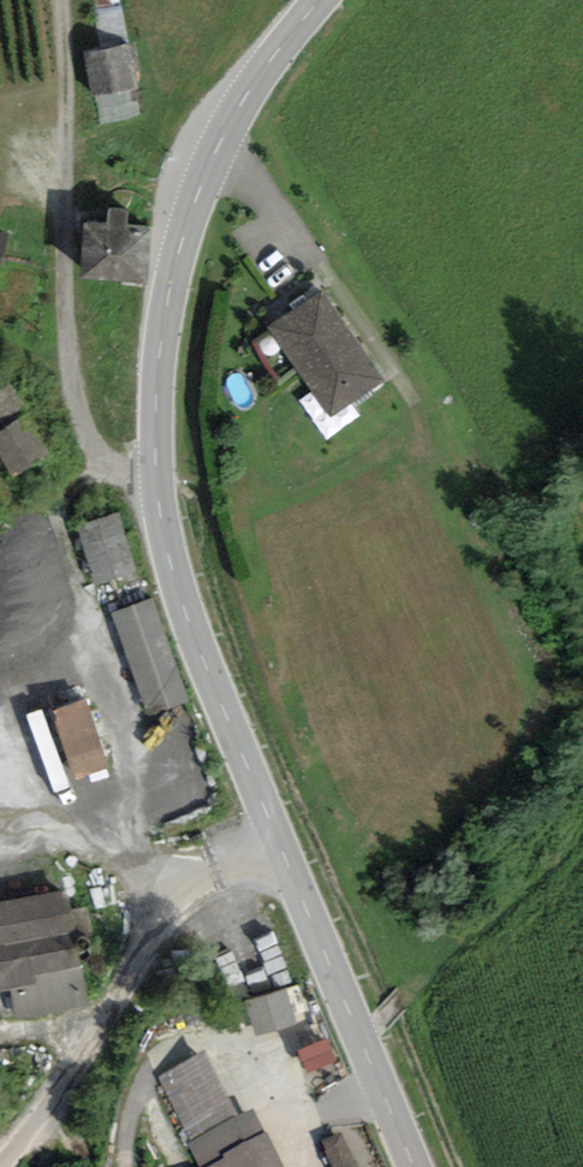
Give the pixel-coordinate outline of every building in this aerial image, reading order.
[(83,49),(92,92),(139,82),(130,39),(83,49)] [(85,220),(82,272),(148,276),(151,224),(85,220)] [(310,292),(261,326),(320,412),(370,378),(310,292)] [(0,384),(0,448),(16,474),(52,452),(27,409),(8,379),(0,384)] [(118,511),(80,523),(98,581),(136,570),(118,511)] [(153,600),(118,613),(153,710),(188,697),(153,600)] [(54,709),(75,775),(108,765),(87,698),(54,709)] [(0,904),(0,985),(12,982),(18,1014),(83,1001),(61,892),(0,904)] [(284,989),(250,1000),(260,1032),(294,1020),(284,989)] [(312,1064),(342,1053),(334,1031),(303,1042),(312,1064)] [(249,1116),(237,1122),(208,1060),(168,1078),(210,1166),(273,1166),(249,1116)] [(351,1132),(330,1138),(338,1166),(361,1166),(351,1132)]
